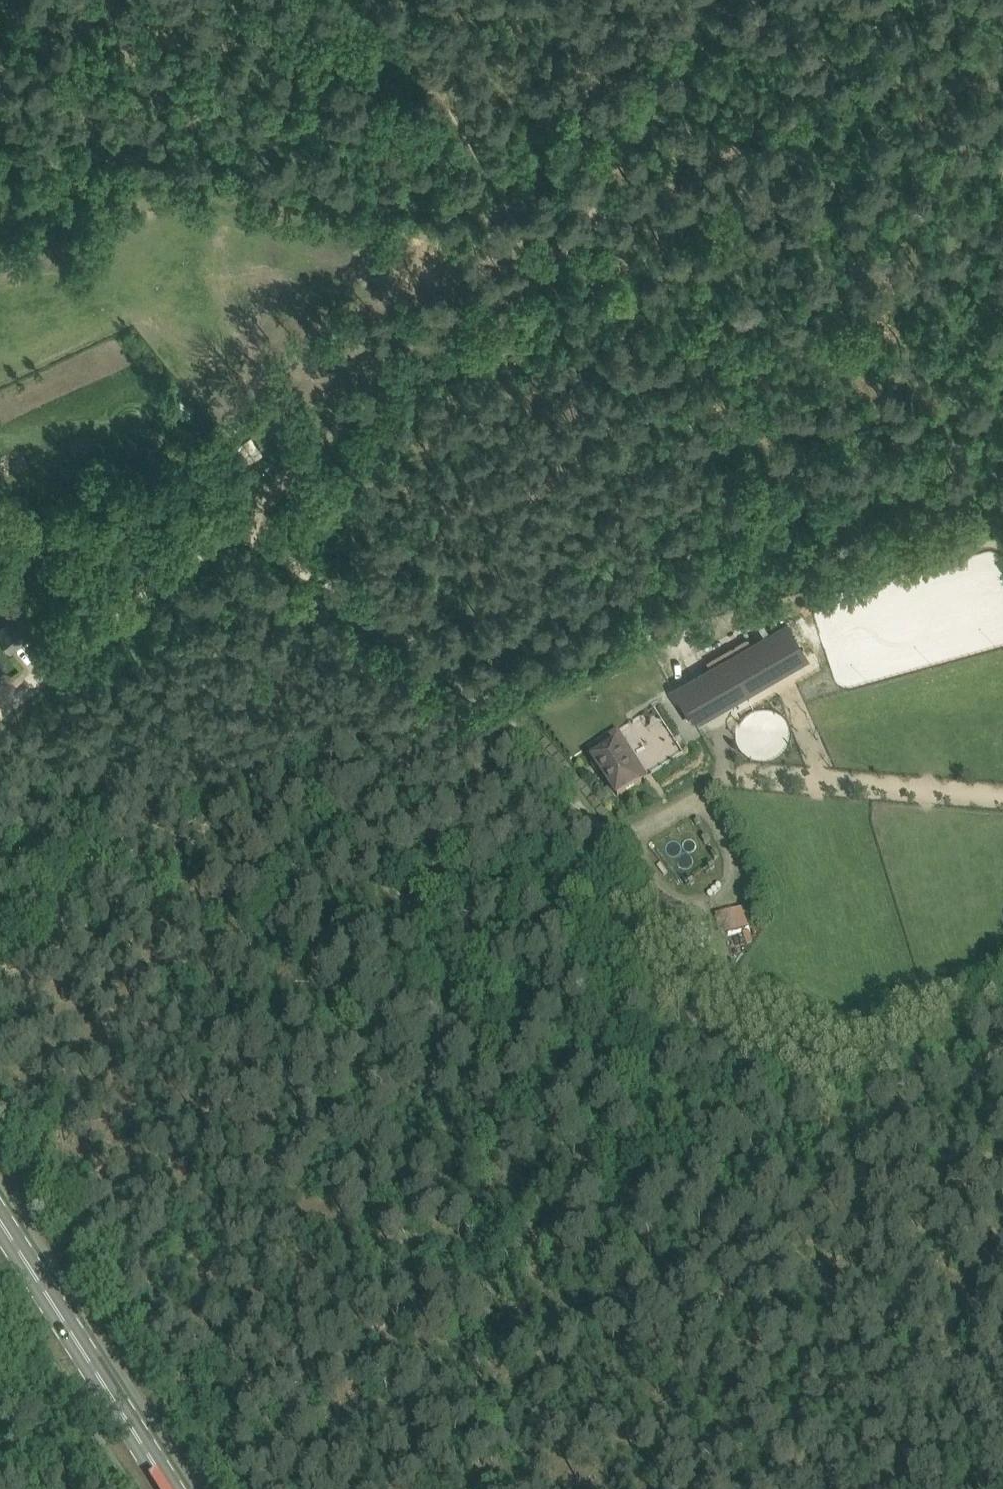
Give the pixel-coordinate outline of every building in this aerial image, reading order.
[(787,621),(750,642),(709,666),(669,689),(689,725),(808,659),(787,621)] [(619,797),(636,786),(650,776),(621,731),(590,751),(619,797)] [(753,930),(752,926),(748,910),(718,917),(723,937),(753,930)]
